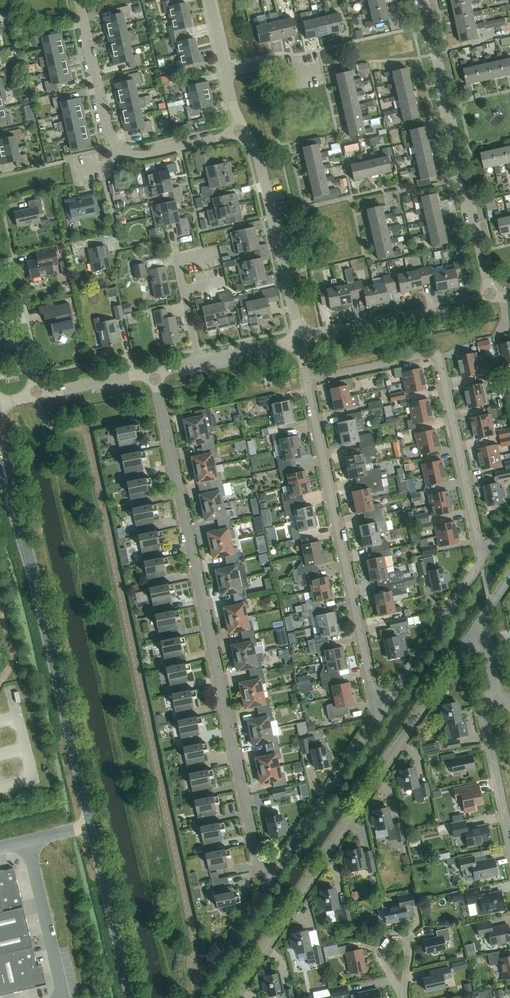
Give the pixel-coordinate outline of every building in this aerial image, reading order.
[(170,19),(190,15),(187,3),(180,5),(179,0),(172,0),(163,2),(166,13),(169,13),(170,19)] [(384,0),(368,0),(368,1),(370,9),(362,10),(363,15),(371,13),(370,11),(386,8),(384,0)] [(473,12),(472,5),(480,3),(479,0),(471,0),(471,2),(453,6),(455,18),(474,14),(473,12)] [(107,29),(126,25),(124,17),(131,16),(129,6),(117,8),(118,14),(104,18),(107,29)] [(328,16),(332,33),(344,30),(340,13),(331,15),(329,7),(324,8),(326,16),(328,16)] [(388,20),(386,8),(370,11),(371,13),(372,21),(365,22),(366,27),(374,25),(374,24),(388,20)] [(319,36),(332,33),(328,16),(326,16),(319,18),(317,10),(312,11),(314,19),(315,19),(319,36)] [(476,26),(476,24),(474,17),(483,15),(482,10),(473,12),(474,14),(455,18),(458,30),(476,26)] [(280,21),(284,38),(297,35),(293,18),(283,20),(282,11),(277,12),(279,21),(280,21)] [(315,19),(314,19),(307,21),(305,13),(300,14),(302,23),(303,22),(307,39),(319,36),(315,19)] [(272,41),(284,38),(280,21),(279,21),(271,23),(269,14),(265,15),(267,24),(268,23),(272,41)] [(169,27),(171,38),(187,34),(186,28),(193,26),(190,15),(170,19),(172,26),(169,27)] [(260,44),(272,41),(268,23),(267,24),(259,25),(257,17),(253,18),(255,27),(256,27),(260,44)] [(504,18),(485,22),(486,29),(506,25),(504,18)] [(484,22),(476,24),(476,26),(458,30),(461,43),(479,39),(477,29),(485,27),(484,22)] [(109,41),(135,35),(134,30),(127,31),(126,25),(107,29),(109,41)] [(44,50),(63,45),(61,33),(46,37),(45,31),(33,33),(36,44),(42,42),(44,50)] [(177,48),(179,55),(198,50),(195,38),(189,40),(187,34),(171,38),(174,48),(177,48)] [(112,53),(131,49),(130,42),(136,40),(135,35),(109,41),(112,53)] [(40,63),(66,57),(63,45),(44,50),(45,56),(39,57),(40,63)] [(133,55),(131,49),(112,53),(115,65),(129,61),(130,67),(142,65),(139,54),(133,55)] [(201,62),(198,50),(179,55),(180,61),(177,62),(180,73),(195,69),(194,64),(201,62)] [(504,76),(509,75),(509,59),(504,60),(502,52),(497,53),(499,61),(501,61),(504,76)] [(488,64),(492,79),(504,76),(501,61),(499,61),(491,63),(489,55),(485,56),(487,64),(488,64)] [(49,73),(69,69),(66,57),(40,63),(41,68),(48,66),(49,73)] [(472,59),(473,59),(474,67),(476,66),(480,82),(492,79),(488,64),(487,64),(479,66),(478,58),(472,59)] [(465,60),(461,61),(463,70),(464,70),(467,84),(480,82),(476,66),(474,67),(467,68),(465,60)] [(370,73),(368,64),(358,66),(360,75),(370,73)] [(393,75),(395,83),(395,84),(410,80),(407,68),(392,71),(392,70),(384,72),(385,77),(393,75)] [(71,81),(69,69),(49,73),(51,80),(44,81),(47,92),(58,90),(57,84),(71,81)] [(336,74),(339,86),(354,83),(354,84),(362,82),(361,78),(353,80),(351,70),(336,74)] [(117,96),(137,91),(135,84),(142,83),(140,72),(128,75),(129,81),(115,84),(117,96)] [(190,90),(191,98),(210,94),(207,82),(193,85),(192,79),(180,82),(183,92),(190,90)] [(396,87),(398,95),(398,96),(413,93),(410,80),(395,84),(395,83),(387,85),(387,89),(396,87)] [(356,92),(354,84),(354,83),(339,86),(341,99),(357,95),(357,96),(365,94),(364,90),(356,92)] [(120,108),(146,102),(145,97),(138,98),(137,91),(117,96),(120,108)] [(399,99),(400,107),(401,109),(416,105),(413,93),(398,96),(398,95),(390,97),(390,101),(399,99)] [(213,105),(210,94),(191,98),(193,105),(186,107),(189,117),(200,114),(199,109),(213,105)] [(63,114),(82,110),(79,98),(65,101),(64,95),(52,98),(55,109),(61,107),(63,114)] [(359,105),(357,96),(357,95),(341,99),(344,111),(359,108),(359,109),(368,107),(367,103),(359,105)] [(120,108),(123,119),(142,115),(141,109),(147,107),(146,102),(120,108)] [(419,118),(416,105),(401,109),(400,107),(392,109),(393,113),(401,112),(403,121),(419,118)] [(5,108),(0,109),(0,127),(12,125),(9,113),(6,114),(5,108)] [(361,117),(359,109),(359,108),(344,111),(347,124),(362,120),(362,121),(371,120),(370,115),(361,117)] [(59,127),(85,122),(82,110),(63,114),(64,121),(58,123),(59,127)] [(144,122),(142,115),(123,119),(126,131),(139,128),(141,134),(153,131),(150,121),(144,122)] [(364,129),(362,121),(362,120),(347,124),(350,136),(365,133),(374,131),(373,127),(364,129)] [(69,138),(87,134),(85,122),(59,127),(60,133),(67,131),(69,138)] [(413,142),(428,139),(425,126),(410,130),(410,129),(401,131),(402,136),(411,134),(412,142),(413,142)] [(18,148),(16,141),(23,139),(20,129),(9,132),(10,137),(0,140),(0,152),(18,148)] [(90,145),(87,134),(69,138),(70,144),(63,146),(64,151),(90,145)] [(302,147),(305,160),(320,156),(321,157),(329,156),(328,151),(320,153),(318,145),(321,144),(320,136),(305,140),(306,147),(302,147)] [(414,146),(415,154),(415,155),(431,151),(428,139),(413,142),(412,142),(404,144),(405,148),(414,146)] [(343,146),(345,153),(359,150),(358,143),(343,146)] [(18,148),(0,152),(0,157),(2,164),(16,161),(17,167),(29,165),(26,154),(19,155),(18,148)] [(384,157),(376,159),(375,159),(378,174),(391,171),(387,156),(388,156),(386,148),(382,149),(384,157)] [(494,151),(497,166),(500,166),(507,164),(509,172),(509,171),(509,163),(506,148),(494,151)] [(366,177),(378,174),(375,159),(376,159),(374,151),(370,152),(372,159),(364,161),(362,161),(366,177)] [(416,158),(418,166),(418,167),(433,164),(431,151),(415,155),(415,154),(407,156),(408,160),(416,158)] [(497,166),(494,151),(482,153),(485,169),(495,167),(497,174),(501,173),(500,166),(497,166)] [(210,166),(209,162),(207,154),(195,156),(198,172),(206,171),(207,178),(231,173),(229,162),(210,166)] [(353,180),(366,177),(362,161),(364,161),(362,154),(358,155),(359,162),(350,165),(353,180)] [(323,166),(321,157),(320,156),(305,160),(308,172),(323,169),(331,168),(331,164),(323,166)] [(146,186),(170,181),(169,173),(176,171),(175,163),(162,166),(163,171),(144,176),(146,186)] [(419,171),(421,179),(416,180),(418,187),(431,184),(429,178),(436,176),(433,164),(418,167),(418,166),(410,168),(411,173),(419,171)] [(323,169),(308,172),(311,185),(326,181),(326,182),(334,180),(333,176),(325,177),(323,169)] [(234,183),(231,173),(207,178),(209,186),(201,188),(203,195),(216,192),(215,188),(234,183)] [(172,189),(170,181),(146,186),(149,197),(168,193),(169,197),(182,194),(180,187),(172,189)] [(326,181),(311,185),(314,197),(324,195),(326,200),(338,198),(336,188),(328,190),(326,182),(326,181)] [(217,197),(216,192),(203,195),(205,203),(213,202),(214,209),(238,204),(236,193),(217,197)] [(422,200),(424,208),(424,209),(439,205),(436,193),(421,196),(412,198),(414,202),(422,200)] [(184,202),(182,194),(169,197),(170,202),(151,206),(153,217),(177,211),(176,204),(184,202)] [(69,222),(99,215),(94,195),(65,201),(69,222)] [(37,214),(43,213),(40,199),(28,202),(30,210),(17,213),(20,226),(38,222),(37,214)] [(495,200),(486,202),(488,211),(497,209),(495,200)] [(241,214),(238,204),(214,209),(207,211),(210,227),(213,227),(223,224),(222,222),(225,221),(226,225),(242,221),(241,214)] [(367,209),(369,221),(385,218),(385,219),(393,217),(392,213),(384,215),(382,205),(367,209)] [(424,213),(426,221),(441,218),(439,205),(424,209),(424,208),(415,210),(416,215),(424,213)] [(190,232),(189,226),(187,218),(179,220),(177,211),(153,217),(156,228),(175,223),(178,235),(190,232)] [(509,233),(509,217),(502,218),(500,211),(495,212),(497,221),(499,220),(502,235),(509,233)] [(369,221),(372,234),(387,230),(388,231),(396,229),(395,225),(387,227),(385,219),(385,218),(369,221)] [(427,225),(429,233),(429,234),(444,230),(441,218),(426,221),(418,222),(419,227),(427,225)] [(43,219),(43,227),(51,227),(51,219),(43,219)] [(230,233),(233,243),(256,238),(254,230),(262,228),(261,220),(248,223),(249,228),(230,233)] [(372,234),(375,246),(390,243),(399,241),(398,237),(389,239),(388,231),(387,230),(372,234)] [(447,243),(444,230),(429,234),(429,233),(421,235),(422,239),(430,237),(432,246),(447,243)] [(256,238),(233,243),(235,254),(254,250),(255,254),(268,251),(266,243),(258,245),(256,238)] [(86,240),(71,243),(73,256),(81,254),(80,249),(87,247),(86,240)] [(392,251),(390,243),(375,246),(378,259),(393,255),(393,256),(401,254),(400,249),(392,251)] [(93,271),(110,268),(105,246),(88,250),(93,271)] [(55,249),(36,253),(37,260),(29,262),(32,278),(52,274),(51,266),(58,264),(55,249)] [(268,251),(255,254),(256,259),(237,263),(240,274),(263,269),(262,261),(270,259),(268,251)] [(224,268),(234,266),(232,260),(222,262),(224,268)] [(443,268),(444,271),(447,289),(459,287),(456,277),(463,275),(460,260),(453,262),(453,264),(445,265),(443,268)] [(171,296),(165,267),(145,271),(144,264),(133,266),(136,279),(146,277),(146,276),(150,275),(155,299),(171,296)] [(432,266),(424,268),(428,283),(435,281),(437,291),(447,289),(444,271),(443,268),(443,266),(432,268),(432,266)] [(421,284),(428,283),(424,268),(418,269),(418,270),(407,272),(411,291),(422,289),(421,284)] [(263,269),(240,274),(242,285),(254,282),(256,287),(262,285),(275,282),(273,274),(265,276),(263,269)] [(401,293),(411,291),(407,272),(397,274),(397,273),(389,275),(392,290),(400,289),(401,293)] [(386,292),(392,290),(389,275),(383,276),(384,283),(373,285),(377,304),(388,301),(386,292)] [(341,310),(337,287),(336,287),(335,280),(331,280),(332,285),(333,288),(326,289),(326,288),(319,290),(323,305),(329,303),(330,310),(334,309),(334,310),(335,311),(341,310)] [(366,306),(377,304),(373,285),(363,287),(362,281),(354,282),(357,298),(364,296),(366,306)] [(351,299),(357,298),(354,282),(347,284),(348,285),(337,287),(341,310),(348,309),(349,307),(349,306),(352,305),(351,299)] [(108,289),(110,297),(119,295),(117,287),(108,289)] [(276,287),(262,291),(263,298),(255,300),(261,324),(272,321),(267,302),(279,300),(276,287)] [(224,307),(229,306),(234,305),(231,292),(218,295),(220,303),(213,305),(218,328),(229,326),(224,307)] [(239,300),(234,301),(236,307),(241,306),(241,308),(237,308),(241,324),(242,323),(247,322),(249,322),(250,326),(261,324),(255,300),(248,302),(246,294),(238,296),(239,300)] [(207,331),(218,328),(213,305),(205,307),(203,299),(195,300),(198,313),(203,312),(207,331)] [(44,320),(49,319),(51,318),(52,318),(53,324),(50,325),(53,337),(67,334),(68,337),(75,335),(68,304),(55,307),(54,305),(38,308),(40,314),(43,314),(44,320)] [(116,321),(116,320),(124,319),(121,305),(113,307),(116,321)] [(164,345),(180,342),(175,317),(167,319),(165,309),(153,312),(156,326),(160,326),(164,345)] [(112,344),(120,342),(115,319),(102,322),(101,317),(94,319),(97,333),(99,332),(102,348),(112,345),(112,344)] [(491,349),(490,340),(478,343),(480,352),(491,349)] [(500,359),(502,371),(509,369),(509,342),(502,344),(505,358),(500,359)] [(478,352),(458,357),(460,367),(480,363),(487,362),(485,352),(478,353),(478,352)] [(460,367),(462,378),(483,374),(480,363),(460,367)] [(492,368),(494,375),(501,374),(499,367),(492,368)] [(402,376),(404,383),(424,378),(422,368),(401,372),(400,368),(393,369),(395,378),(402,376)] [(332,399),(332,400),(349,396),(348,390),(354,389),(352,378),(339,380),(341,386),(330,389),(330,390),(328,391),(329,399),(332,399)] [(424,378),(404,383),(406,393),(426,389),(424,378)] [(485,383),(464,387),(467,398),(487,394),(485,383)] [(389,395),(391,401),(405,399),(403,392),(389,395)] [(274,415),(291,412),(290,410),(292,409),(290,400),(277,403),(275,394),(258,398),(260,407),(265,406),(267,410),(272,409),(274,415)] [(467,398),(469,409),(489,404),(487,394),(467,398)] [(357,395),(349,396),(332,400),(332,402),(331,402),(333,411),(359,406),(357,395)] [(430,409),(428,399),(408,403),(410,413),(430,409)] [(382,407),(381,400),(367,403),(369,410),(382,407)] [(186,433),(206,428),(213,427),(213,426),(217,425),(214,415),(211,416),(209,408),(194,411),(195,418),(184,420),(184,422),(183,423),(184,427),(185,428),(186,433)] [(488,414),(471,418),(473,429),(493,424),(492,419),(497,418),(495,408),(488,410),(488,414)] [(415,424),(433,420),(430,409),(410,413),(411,420),(406,421),(408,430),(416,428),(415,424)] [(291,412),(274,415),(276,426),(293,423),(293,421),(295,420),(293,412),(291,413),(291,412)] [(337,425),(335,425),(337,433),(339,433),(339,434),(356,430),(364,429),(361,412),(346,415),(348,421),(337,423),(337,425)] [(473,429),(475,439),(496,435),(493,424),(473,429)] [(115,430),(119,447),(137,443),(135,432),(140,431),(139,425),(115,430)] [(206,428),(186,433),(189,445),(200,443),(202,449),(215,446),(212,435),(207,436),(206,428)] [(509,437),(509,428),(498,431),(500,439),(509,437)] [(437,440),(435,429),(414,434),(417,444),(437,440)] [(340,436),(338,436),(340,445),(358,442),(360,448),(374,445),(372,438),(371,433),(358,436),(356,430),(339,434),(340,436)] [(274,445),(280,444),(281,450),(298,447),(298,445),(300,445),(298,435),(285,438),(284,432),(271,434),(274,445)] [(500,439),(502,447),(509,446),(509,437),(500,439)] [(400,439),(394,440),(397,456),(403,455),(400,439)] [(419,455),(439,450),(437,440),(417,444),(419,455)] [(345,459),(342,459),(344,468),(346,467),(347,468),(364,465),(371,463),(370,457),(376,455),(374,445),(360,448),(361,454),(344,457),(345,459)] [(498,445),(477,449),(480,459),(500,455),(498,445)] [(217,458),(215,446),(202,449),(203,455),(192,458),(192,459),(191,461),(192,464),(193,465),(194,470),(214,466),(212,459),(217,458)] [(119,449),(121,456),(128,455),(127,447),(119,449)] [(291,467),(290,460),(301,458),(300,456),(303,456),(301,447),(299,448),(298,447),(281,450),(282,456),(276,457),(279,469),(291,467)] [(140,459),(145,458),(144,451),(128,455),(121,456),(125,474),(143,470),(140,459)] [(482,470),(502,466),(500,455),(480,459),(482,470)] [(443,471),(441,460),(421,464),(423,475),(443,471)] [(347,480),(364,476),(365,482),(381,479),(379,468),(373,469),(371,463),(364,465),(347,468),(347,470),(345,470),(347,480)] [(215,473),(214,466),(194,470),(197,482),(208,480),(210,487),(223,484),(220,472),(215,473)] [(417,489),(414,477),(407,479),(404,466),(397,468),(403,492),(417,489)] [(281,481),(287,480),(289,486),(306,482),(305,480),(307,480),(305,471),(293,473),(291,467),(279,469),(281,481)] [(506,470),(494,473),(496,480),(509,477),(509,469),(506,470)] [(425,485),(446,481),(443,471),(423,475),(425,485)] [(126,483),(134,481),(133,474),(125,476),(126,483)] [(126,483),(130,500),(148,496),(146,485),(151,484),(150,478),(134,481),(126,483)] [(365,482),(366,488),(352,491),(352,493),(350,494),(351,502),(354,501),(354,502),(371,499),(370,493),(383,490),(381,479),(365,482)] [(501,497),(505,497),(503,488),(499,489),(498,483),(491,485),(490,480),(484,481),(490,506),(502,503),(501,497)] [(281,494),(283,505),(299,502),(297,495),(308,493),(308,491),(310,491),(308,483),(306,483),(306,482),(289,486),(282,487),(283,493),(281,494)] [(225,495),(223,484),(210,487),(211,493),(200,495),(200,497),(199,498),(200,502),(201,503),(202,508),(222,504),(220,496),(225,495)] [(450,501),(448,491),(427,495),(430,506),(450,501)] [(420,501),(418,493),(410,495),(412,502),(420,501)] [(131,502),(132,509),(145,506),(143,499),(131,502)] [(354,504),(352,505),(354,514),(363,512),(366,511),(368,518),(384,514),(383,508),(379,509),(378,503),(372,505),(371,499),(354,502),(354,504)] [(432,516),(452,512),(450,501),(430,506),(432,516)] [(299,502),(283,505),(285,517),(295,515),(296,521),(313,517),(313,515),(315,515),(313,506),(300,508),(299,502)] [(157,511),(155,504),(145,506),(132,509),(136,527),(154,523),(152,512),(157,511)] [(223,511),(222,504),(202,508),(205,520),(216,518),(218,524),(230,521),(228,510),(223,511)] [(271,508),(263,508),(265,526),(273,525),(271,508)] [(414,515),(416,525),(429,522),(427,512),(414,515)] [(359,527),(357,528),(359,536),(361,536),(361,537),(378,533),(387,531),(384,514),(368,518),(369,524),(365,524),(359,526),(359,527)] [(300,538),(299,532),(316,528),(315,527),(318,526),(316,518),(314,518),(313,517),(296,521),(297,527),(290,528),(293,540),(300,538)] [(232,528),(230,521),(218,524),(219,531),(208,533),(208,534),(207,536),(208,540),(209,541),(210,545),(230,541),(238,540),(235,527),(232,528)] [(434,526),(436,536),(456,532),(454,521),(434,526)] [(429,522),(416,525),(418,532),(432,529),(431,522),(429,522)] [(136,529),(138,536),(145,534),(144,527),(136,529)] [(161,531),(145,534),(138,536),(141,553),(160,549),(157,538),(162,537),(161,531)] [(456,532),(436,536),(438,547),(459,543),(456,532)] [(362,539),(360,539),(362,548),(374,546),(375,552),(389,549),(388,542),(385,542),(384,538),(379,539),(378,533),(361,537),(362,539)] [(231,548),(230,541),(210,545),(213,558),(224,555),(226,562),(238,559),(236,547),(231,548)] [(302,550),(304,556),(321,552),(320,551),(322,550),(320,541),(295,546),(296,551),(302,550)] [(435,545),(421,548),(423,557),(437,554),(435,545)] [(366,562),(364,562),(366,570),(368,570),(368,571),(393,566),(389,549),(375,552),(377,558),(366,560),(366,562)] [(142,555),(142,556),(143,562),(156,559),(155,552),(142,555)] [(304,556),(300,557),(301,562),(297,569),(292,570),(294,577),(317,572),(316,565),(323,563),(323,562),(325,561),(323,553),(321,553),(321,552),(304,556)] [(168,564),(167,557),(156,559),(143,562),(147,580),(165,576),(163,565),(168,564)] [(240,565),(238,559),(226,562),(227,568),(216,571),(216,572),(215,573),(216,577),(217,578),(218,583),(246,577),(243,565),(240,565)] [(427,574),(424,561),(416,562),(419,576),(427,574)] [(393,566),(368,571),(369,573),(367,573),(369,582),(386,579),(388,585),(404,581),(403,575),(396,577),(395,571),(394,571),(393,566)] [(445,582),(449,582),(447,573),(443,574),(442,568),(429,571),(434,591),(446,588),(445,582)] [(303,587),(310,585),(311,591),(328,588),(328,586),(330,585),(328,576),(319,578),(317,572),(294,577),(295,583),(300,582),(298,576),(301,575),(303,587)] [(248,586),(246,577),(218,583),(221,595),(232,593),(234,599),(246,597),(244,587),(248,586)] [(273,578),(266,579),(268,588),(275,586),(273,578)] [(147,582),(149,589),(162,586),(160,579),(147,582)] [(388,585),(389,591),(373,594),(374,596),(371,596),(373,605),(375,604),(376,605),(393,602),(392,596),(407,593),(404,581),(388,585)] [(168,591),(174,590),(172,584),(162,586),(149,589),(153,606),(171,602),(168,591)] [(311,591),(312,597),(309,598),(305,601),(305,604),(301,605),(303,611),(321,608),(320,601),(331,599),(330,597),(333,596),(331,588),(328,589),(328,588),(311,591)] [(147,590),(137,592),(139,601),(149,599),(147,590)] [(249,608),(246,597),(234,599),(235,606),(224,608),(224,610),(223,611),(224,615),(225,616),(226,620),(246,616),(244,609),(249,608)] [(376,617),(395,613),(401,611),(400,606),(394,608),(393,602),(376,605),(376,607),(374,607),(376,617)] [(153,608),(155,615),(162,614),(161,606),(153,608)] [(304,618),(316,616),(319,626),(336,623),(335,621),(337,621),(335,611),(322,614),(321,608),(303,611),(303,612),(301,612),(302,617),(304,618)] [(174,618),(179,617),(178,610),(162,614),(155,615),(158,633),(176,629),(174,618)] [(247,623),(246,616),(226,620),(229,633),(240,630),(242,637),(254,634),(252,623),(247,623)] [(408,625),(407,617),(388,621),(390,629),(408,625)] [(319,626),(320,633),(313,634),(314,639),(312,639),(312,640),(307,641),(308,647),(329,643),(327,636),(338,634),(338,632),(340,632),(338,623),(336,624),(336,623),(319,626)] [(275,630),(277,636),(285,634),(284,628),(275,630)] [(389,659),(401,656),(400,650),(404,649),(403,641),(399,642),(397,636),(389,638),(387,628),(379,630),(381,640),(385,639),(389,659)] [(159,635),(160,642),(168,640),(166,633),(159,635)] [(234,658),(261,652),(264,652),(262,641),(256,643),(254,634),(242,637),(243,643),(232,646),(232,647),(231,649),(232,652),(233,653),(234,658)] [(180,644),(185,643),(183,637),(168,640),(160,642),(164,659),(182,655),(180,644)] [(319,657),(325,655),(326,662),(343,658),(343,656),(345,656),(343,647),(330,649),(329,643),(308,647),(310,653),(315,652),(315,653),(318,652),(319,657)] [(263,661),(261,652),(234,658),(237,670),(248,668),(250,674),(262,672),(260,662),(263,661)] [(164,661),(166,668),(179,666),(177,658),(164,661)] [(322,668),(319,675),(321,681),(336,678),(335,671),(346,669),(345,667),(348,667),(346,659),(343,659),(343,658),(326,662),(322,663),(323,667),(322,668)] [(190,670),(189,663),(179,666),(166,668),(169,686),(188,682),(185,671),(190,670)] [(265,683),(262,672),(250,674),(251,681),(240,683),(240,685),(239,686),(240,690),(241,691),(242,696),(262,691),(260,684),(265,683)] [(312,674),(299,676),(302,692),(315,690),(312,674)] [(336,678),(321,681),(322,688),(328,693),(332,692),(334,697),(351,693),(350,691),(352,691),(350,682),(337,685),(336,678)] [(170,688),(171,695),(179,693),(178,686),(170,688)] [(191,697),(196,696),(195,690),(179,693),(171,695),(175,712),(193,708),(191,697)] [(263,699),(262,691),(242,696),(245,708),(256,706),(258,712),(270,709),(268,698),(263,699)] [(351,694),(351,693),(334,697),(335,703),(327,705),(326,706),(328,718),(344,714),(342,707),(353,704),(353,703),(355,702),(353,694),(351,694)] [(449,739),(456,737),(467,735),(464,721),(460,721),(456,702),(444,705),(445,711),(441,711),(443,720),(447,719),(448,725),(446,725),(444,728),(445,736),(449,739)] [(273,721),(270,709),(258,712),(259,718),(248,721),(248,722),(247,724),(248,728),(249,728),(250,733),(270,729),(268,722),(273,721)] [(176,714),(177,721),(185,720),(183,713),(176,714)] [(197,724),(202,723),(200,716),(185,720),(177,721),(181,739),(199,735),(197,724)] [(315,721),(306,723),(308,731),(317,729),(315,721)] [(264,743),(266,750),(278,747),(276,735),(271,736),(270,729),(250,733),(253,746),(264,743)] [(327,761),(332,760),(330,752),(326,753),(324,747),(317,748),(314,736),(306,738),(306,739),(300,740),(303,754),(309,752),(309,751),(312,750),(316,769),(329,767),(327,761)] [(181,741),(183,748),(190,746),(189,739),(181,741)] [(459,739),(445,742),(447,750),(460,748),(459,739)] [(202,750),(207,749),(206,743),(190,746),(183,748),(186,765),(205,761),(202,750)] [(266,750),(267,756),(256,758),(256,760),(255,761),(256,765),(257,766),(258,771),(278,767),(276,759),(281,758),(278,747),(266,750)] [(475,769),(472,756),(456,759),(454,753),(440,756),(441,762),(450,760),(453,773),(475,769)] [(187,767),(188,774),(196,773),(194,766),(187,767)] [(279,774),(278,767),(258,771),(261,783),(272,781),(274,787),(286,785),(284,773),(279,774)] [(398,777),(399,785),(404,784),(405,790),(413,788),(415,801),(424,799),(423,797),(429,795),(427,783),(420,784),(421,786),(417,787),(413,767),(401,770),(402,776),(398,777)] [(208,777),(213,776),(212,769),(196,773),(188,774),(192,792),(210,788),(208,777)] [(456,800),(461,799),(464,813),(476,811),(474,804),(482,802),(478,784),(454,789),(456,800)] [(271,790),(272,798),(286,795),(285,787),(271,790)] [(433,800),(441,798),(440,790),(432,791),(433,800)] [(192,794),(194,801),(202,799),(200,792),(192,794)] [(213,803),(219,802),(217,796),(202,799),(194,801),(198,818),(216,814),(213,803)] [(404,840),(400,823),(394,824),(395,826),(391,827),(387,807),(374,810),(376,816),(372,817),(373,825),(377,824),(379,830),(386,828),(389,841),(397,839),(398,841),(404,840)] [(281,821),(280,815),(267,817),(271,837),(284,835),(283,829),(287,828),(285,820),(281,821)] [(198,820),(200,827),(212,825),(211,817),(198,820)] [(483,845),(491,843),(487,824),(466,829),(465,821),(451,824),(454,837),(465,835),(468,846),(483,843),(483,845)] [(219,830),(224,829),(223,822),(212,825),(200,827),(203,845),(221,841),(219,830)] [(204,847),(205,854),(213,852),(211,845),(204,847)] [(375,871),(372,859),(370,850),(361,852),(360,848),(347,851),(349,857),(344,858),(346,866),(350,865),(352,871),(368,868),(369,872),(375,871)] [(225,856),(230,855),(228,849),(213,852),(205,854),(209,871),(227,867),(225,856)] [(461,871),(462,871),(463,877),(468,880),(474,879),(474,880),(497,875),(494,858),(475,862),(473,856),(459,859),(461,871)] [(3,870),(8,890),(18,888),(14,871),(13,868),(11,869),(3,870)] [(209,873),(211,880),(218,879),(217,872),(209,873)] [(218,879),(211,880),(212,887),(218,886),(219,888),(213,889),(216,907),(240,902),(238,896),(233,897),(231,886),(229,886),(227,877),(218,879)] [(0,892),(0,901),(3,912),(23,907),(18,888),(8,890),(0,892)] [(318,898),(320,906),(324,905),(325,911),(333,909),(336,922),(344,920),(344,921),(351,920),(347,904),(341,905),(341,907),(338,908),(334,888),(321,891),(322,897),(318,898)] [(490,913),(504,910),(501,891),(480,896),(479,888),(464,891),(467,904),(480,901),(482,912),(489,910),(490,913)] [(405,908),(414,907),(413,901),(419,899),(417,892),(397,896),(399,903),(394,904),(395,905),(382,908),(386,924),(407,919),(405,908)] [(27,927),(23,907),(3,912),(0,913),(0,933),(27,927)] [(509,941),(509,935),(508,925),(492,928),(490,921),(476,924),(479,936),(488,934),(490,945),(509,941)] [(27,927),(0,933),(0,954),(12,951),(32,946),(27,927)] [(426,953),(431,952),(431,953),(434,955),(438,954),(439,952),(439,951),(445,949),(444,942),(450,940),(448,929),(436,931),(437,937),(423,940),(426,953)] [(290,940),(292,948),(296,947),(298,953),(305,951),(308,964),(316,962),(316,963),(323,962),(319,946),(313,948),(313,949),(310,950),(306,931),(293,933),(295,939),(290,940)] [(351,951),(350,945),(337,947),(339,954),(345,953),(350,974),(365,970),(361,949),(351,951)] [(36,966),(32,946),(12,951),(16,971),(36,966)] [(12,951),(0,954),(0,966),(7,994),(21,990),(16,971),(12,951)] [(503,958),(501,951),(487,954),(490,966),(501,963),(504,979),(509,978),(509,956),(503,958)] [(464,961),(452,964),(453,970),(466,967),(464,961)] [(16,971),(21,990),(46,985),(44,974),(39,975),(36,966),(16,971)] [(423,978),(426,991),(445,987),(443,979),(451,978),(449,967),(435,970),(437,975),(423,978)] [(264,991),(268,990),(269,996),(277,994),(278,997),(293,997),(291,989),(285,990),(285,992),(282,992),(278,973),(265,976),(266,982),(262,983),(264,991)] [(348,994),(346,985),(330,988),(332,997),(348,994)] [(503,988),(496,990),(498,997),(504,995),(503,988)] [(378,989),(358,993),(351,995),(351,997),(380,997),(378,989)] [(488,997),(494,997),(493,989),(480,991),(481,996),(487,995),(488,997)]
